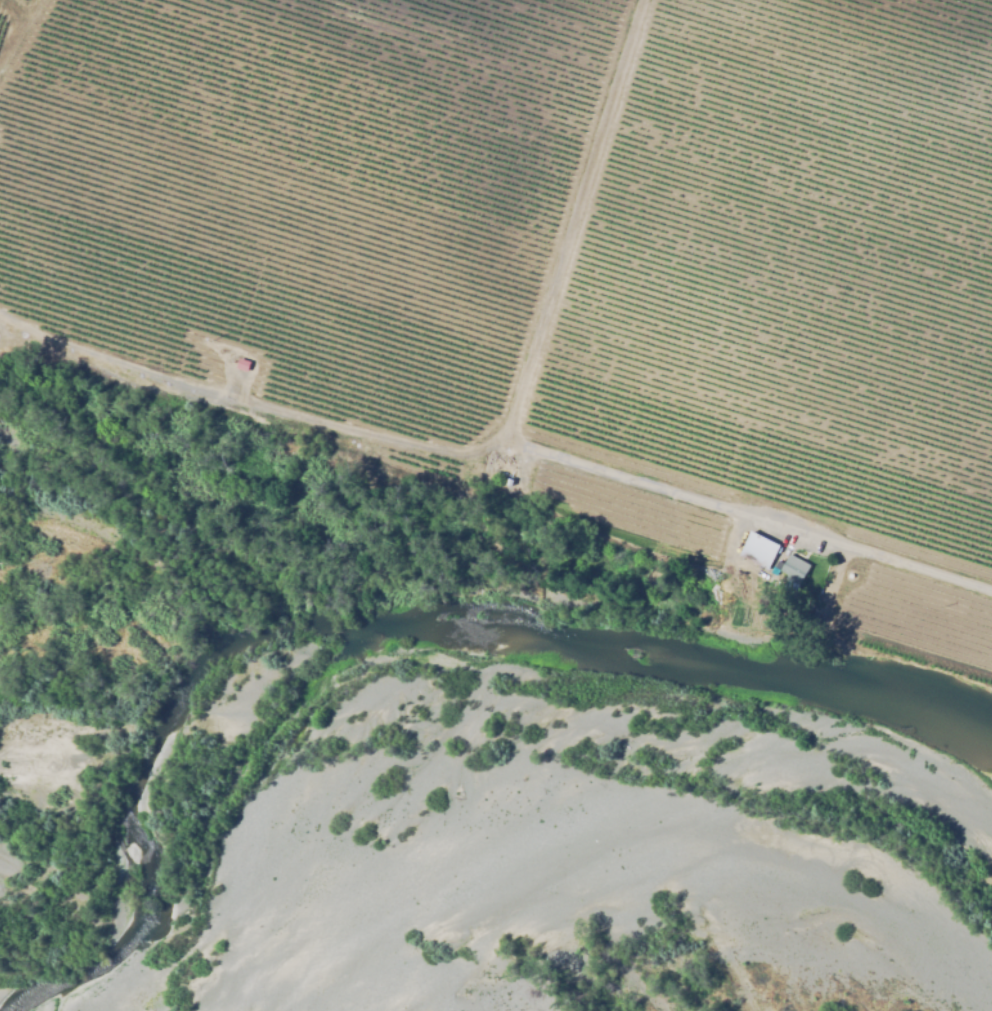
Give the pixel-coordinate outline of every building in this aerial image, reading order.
[(239,361),(251,364),(249,373),(237,370),(239,361)] [(513,478),(511,486),(505,484),(507,477),(513,478)] [(768,570),(738,554),(751,530),(780,546),(768,570)] [(798,588),(785,580),(788,574),(775,567),(779,560),(785,564),(791,553),(811,565),(798,588)]
